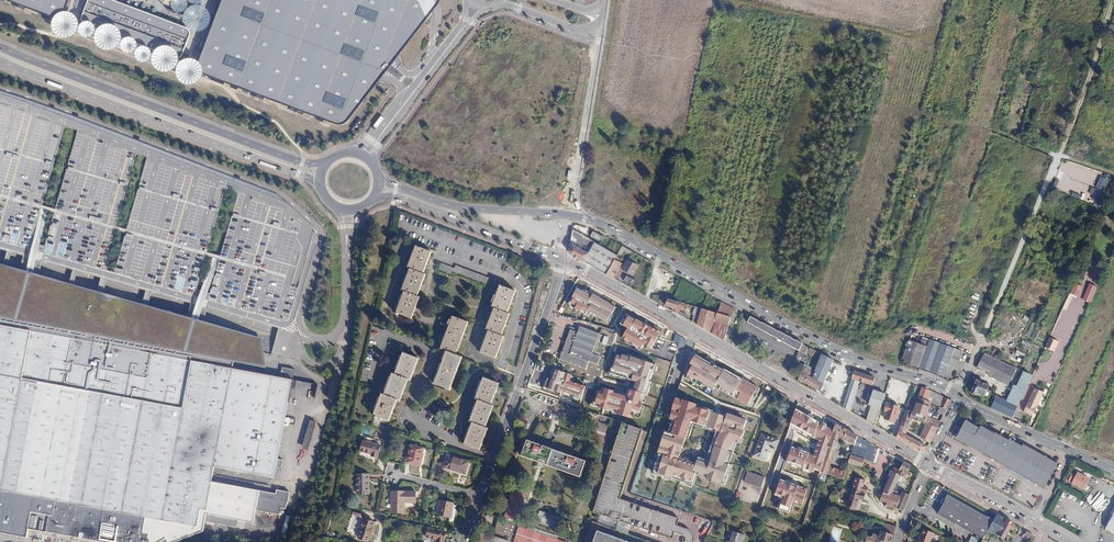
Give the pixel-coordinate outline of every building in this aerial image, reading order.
[(56,15),(64,13),(68,9),(71,0),(15,0),(56,15)] [(108,31),(119,0),(90,0),(84,15),(84,20),(88,23),(108,31)] [(141,8),(120,0),(119,0),(108,31),(129,39),(141,8)] [(203,56),(202,64),(204,70),(207,72),(332,120),(343,123),(349,121),(354,115),(380,82),(392,66),(401,55),(435,10),(432,3),(430,0),(224,0),(203,56)] [(163,34),(169,19),(141,8),(129,39),(157,50),(163,34)] [(169,19),(163,34),(174,38),(180,23),(169,19)] [(190,26),(180,23),(174,38),(163,34),(157,50),(169,54),(177,57),(181,57),(184,55),(192,35),(192,30),(190,26)] [(1097,189),(1094,196),(1100,199),(1104,192),(1097,189)] [(1049,203),(1059,208),(1064,197),(1054,193),(1049,203)] [(594,242),(573,230),(569,250),(571,254),(584,261),(589,253),(588,253),(594,242)] [(601,236),(593,231),(591,236),(599,240),(601,236)] [(589,253),(584,260),(607,273),(614,259),(617,255),(594,242),(588,253),(589,253)] [(417,296),(425,274),(423,273),(431,252),(416,246),(407,268),(410,269),(401,290),(404,291),(396,313),(411,319),(419,297),(417,296)] [(622,246),(617,255),(620,257),(624,250),(630,254),(632,251),(622,246)] [(607,273),(606,274),(612,277),(620,262),(614,259),(607,273)] [(638,265),(627,259),(622,268),(633,274),(638,265)] [(29,539),(33,511),(50,515),(48,533),(100,541),(175,541),(206,532),(208,523),(239,529),(240,520),(257,523),(258,511),(281,515),(282,508),(288,509),(292,493),(279,491),(276,494),(212,482),(214,467),(276,479),(296,371),(282,367),(279,377),(234,369),(235,361),(270,368),(262,336),(0,262),(0,534),(29,539)] [(491,279),(455,265),(454,268),(441,264),(439,271),(451,275),(453,272),(488,286),(491,279)] [(1072,295),(1079,296),(1082,285),(1075,283),(1072,295)] [(1083,300),(1091,304),(1098,287),(1090,283),(1083,300)] [(501,336),(509,314),(507,313),(515,291),(500,285),(491,307),(494,308),(486,330),(488,331),(480,352),(495,358),(503,337),(501,336)] [(610,321),(618,305),(579,286),(569,305),(588,317),(591,312),(610,321)] [(665,306),(672,308),(676,309),(678,305),(682,306),(686,307),(687,304),(668,299),(665,306)] [(734,309),(721,302),(717,313),(731,317),(734,309)] [(672,308),(671,310),(675,313),(675,312),(678,314),(680,310),(681,310),(682,306),(678,305),(676,309),(672,308)] [(731,317),(717,313),(700,308),(699,310),(701,310),(696,325),(723,340),(731,317)] [(660,333),(625,314),(620,323),(627,328),(621,339),(641,350),(644,344),(651,348),(660,333)] [(453,316),(440,349),(447,351),(455,355),(468,322),(453,316)] [(758,321),(750,317),(748,322),(772,335),(772,334),(776,336),(776,337),(800,349),(802,344),(795,340),(791,339),(791,338),(778,331),(778,332),(774,330),(775,329),(761,322),(761,323),(757,321),(758,321)] [(600,334),(581,327),(579,333),(570,329),(559,359),(588,369),(590,363),(598,366),(602,356),(593,353),(600,334)] [(1060,342),(1051,338),(1046,349),(1055,353),(1060,342)] [(932,340),(922,368),(947,377),(957,349),(932,340)] [(808,351),(810,348),(806,346),(803,353),(800,360),(804,362),(808,351)] [(978,350),(972,365),(1004,381),(1010,366),(978,350)] [(449,389),(462,357),(455,355),(447,351),(434,384),(449,389)] [(1024,365),(1026,356),(1013,352),(1010,361),(1024,365)] [(400,401),(408,379),(410,380),(418,359),(403,353),(395,374),(392,373),(384,395),(382,394),(373,416),(388,421),(397,400),(400,401)] [(629,398),(605,390),(604,394),(596,392),(592,405),(617,413),(616,416),(632,421),(633,417),(641,419),(646,402),(644,402),(646,394),(648,395),(652,382),(650,381),(655,365),(618,353),(612,372),(639,381),(636,392),(631,390),(629,398)] [(832,363),(833,360),(821,353),(818,361),(830,367),(831,366),(832,367),(833,363),(832,363)] [(716,387),(751,406),(760,388),(725,370),(695,354),(690,363),(693,365),(686,377),(700,386),(702,384),(713,390),(716,387)] [(825,380),(830,367),(818,361),(814,373),(825,380)] [(803,365),(798,379),(808,385),(812,378),(813,375),(809,373),(811,369),(803,365)] [(531,389),(540,392),(548,369),(540,366),(531,389)] [(581,399),(583,394),(558,385),(563,373),(556,370),(553,379),(551,379),(548,389),(561,394),(562,392),(581,399)] [(851,379),(850,383),(844,401),(842,407),(850,412),(858,387),(863,382),(872,385),(874,378),(854,371),(851,379)] [(1007,404),(1015,407),(1029,376),(1021,372),(1007,404)] [(812,378),(823,385),(825,380),(814,373),(813,375),(812,378)] [(585,393),(587,386),(570,380),(572,376),(566,374),(562,385),(585,393)] [(485,427),(493,406),(491,405),(499,383),(483,378),(475,399),(478,400),(470,422),(472,423),(464,445),(479,450),(487,428),(485,427)] [(818,394),(823,397),(825,393),(822,391),(825,386),(823,385),(812,378),(808,385),(820,391),(818,394)] [(972,380),(967,391),(967,393),(969,394),(970,395),(972,394),(985,400),(988,393),(982,391),(984,386),(972,380)] [(922,388),(918,397),(926,401),(928,396),(930,391),(922,388)] [(1032,417),(1043,393),(1034,389),(1023,413),(1032,417)] [(874,407),(880,409),(885,394),(873,390),(868,405),(874,407)] [(885,394),(880,409),(874,407),(871,417),(869,422),(875,426),(880,409),(885,394)] [(720,432),(725,416),(712,412),(713,409),(675,396),(667,421),(672,422),(669,431),(664,431),(656,454),(662,456),(656,473),(695,486),(699,474),(695,473),(699,461),(683,455),(694,423),(720,432)] [(832,402),(842,407),(844,401),(835,396),(832,402)] [(928,396),(926,401),(931,403),(939,406),(941,402),(928,396)] [(905,410),(902,420),(909,422),(910,419),(924,423),(926,418),(931,403),(926,401),(918,397),(913,412),(905,410)] [(944,398),(944,397),(941,402),(939,406),(940,407),(946,410),(949,405),(951,401),(947,399),(944,398)] [(988,409),(1010,420),(1015,407),(1007,404),(993,397),(988,409)] [(886,411),(885,414),(884,418),(895,422),(899,423),(902,416),(897,415),(900,407),(894,405),(893,406),(887,404),(884,411),(886,411)] [(946,410),(940,407),(937,413),(943,416),(946,410)] [(833,430),(795,409),(790,425),(820,441),(814,455),(792,447),(786,462),(812,472),(814,470),(820,471),(833,430)] [(858,416),(865,420),(867,415),(860,411),(858,416)] [(741,445),(749,420),(727,412),(725,416),(720,432),(710,460),(699,456),(699,461),(695,473),(699,474),(707,479),(706,482),(716,486),(717,483),(727,486),(734,465),(731,464),(737,444),(741,445)] [(308,446),(315,421),(310,420),(303,445),(308,446)] [(909,422),(902,420),(900,425),(907,429),(908,426),(909,422)] [(1022,446),(1009,439),(1008,440),(995,433),(995,434),(980,426),(979,428),(966,421),(960,432),(956,438),(1044,487),(1057,463),(1023,445),(1022,446)] [(679,518),(644,506),(639,522),(622,518),(628,500),(621,497),(645,431),(624,424),(594,510),(602,513),(632,523),(672,538),(679,518)] [(844,439),(847,430),(835,424),(833,430),(832,434),(824,457),(821,467),(820,471),(829,475),(842,479),(844,471),(829,466),(839,436),(844,439)] [(931,426),(927,424),(921,434),(920,437),(929,443),(937,428),(931,426)] [(907,429),(900,425),(899,430),(905,434),(907,429)] [(910,427),(909,430),(920,437),(921,434),(910,427)] [(862,467),(864,459),(869,443),(847,430),(844,439),(854,445),(850,455),(845,454),(847,462),(849,462),(862,467)] [(905,434),(899,430),(896,438),(909,445),(913,439),(914,437),(911,436),(910,437),(905,434)] [(775,450),(778,440),(761,434),(753,456),(765,461),(770,448),(775,450)] [(913,439),(909,445),(920,451),(924,450),(927,447),(916,440),(913,439)] [(521,456),(538,463),(543,464),(580,478),(586,461),(527,440),(521,456)] [(378,458),(380,446),(363,441),(360,451),(371,454),(371,456),(378,458)] [(869,443),(864,459),(873,462),(878,448),(877,448),(877,447),(869,443)] [(409,458),(408,464),(419,466),(424,448),(410,445),(407,458),(409,458)] [(465,474),(468,462),(447,456),(444,468),(465,474)] [(904,477),(910,466),(903,462),(899,470),(897,474),(900,475),(898,481),(900,482),(903,477),(904,477)] [(897,474),(899,470),(894,468),(892,471),(891,470),(888,476),(890,477),(883,493),(890,496),(893,490),(898,481),(900,475),(897,474)] [(765,478),(747,471),(744,482),(761,488),(765,478)] [(1089,478),(1077,472),(1076,476),(1072,474),(1068,481),(1083,489),(1089,478)] [(369,494),(369,475),(357,474),(357,494),(369,494)] [(855,477),(851,490),(864,494),(866,494),(868,488),(864,486),(866,480),(855,477)] [(808,488),(780,479),(774,495),(783,498),(779,510),(788,513),(791,504),(802,507),(808,488)] [(526,491),(513,487),(504,517),(517,521),(526,491)] [(850,495),(863,499),(864,494),(851,490),(850,495)] [(895,509),(902,493),(893,490),(890,496),(883,493),(879,500),(887,503),(885,506),(895,509)] [(1085,499),(1090,506),(1086,510),(1092,517),(1108,504),(1095,490),(1085,499)] [(416,503),(416,492),(392,491),(391,513),(404,513),(404,502),(416,503)] [(909,495),(908,495),(903,492),(902,493),(895,509),(902,511),(909,495)] [(863,500),(863,499),(850,495),(846,507),(855,510),(859,499),(863,500)] [(988,530),(994,520),(948,495),(938,513),(983,539),(985,536),(988,530)] [(450,518),(453,505),(454,503),(440,500),(437,515),(449,518),(450,518)] [(639,522),(644,506),(628,500),(622,518),(639,522)] [(561,518),(539,511),(535,522),(557,529),(561,518)] [(628,534),(632,523),(602,513),(599,521),(601,522),(600,524),(628,534)] [(1015,525),(997,515),(994,520),(988,530),(1004,539),(1010,529),(1012,530),(1015,525)] [(1106,527),(1113,532),(1113,519),(1111,517),(1106,527)] [(373,527),(375,522),(364,519),(364,520),(363,519),(359,529),(361,529),(358,538),(368,541),(370,537),(371,537),(374,528),(373,527)] [(628,534),(600,524),(593,521),(585,541),(649,541),(628,534)] [(884,532),(893,535),(896,527),(883,523),(882,527),(886,528),(884,532)] [(685,535),(692,537),(694,531),(677,526),(675,531),(680,532),(681,529),(687,530),(685,535)] [(556,540),(527,530),(519,527),(514,541),(563,541),(556,540)] [(528,527),(527,530),(556,540),(557,537),(528,527)] [(446,532),(428,528),(426,538),(437,540),(436,541),(444,541),(446,532)] [(918,541),(930,541),(934,533),(923,529),(918,541)] [(744,535),(732,531),(729,541),(727,541),(726,541),(742,541),(744,535)] [(893,535),(884,532),(881,531),(878,537),(869,534),(868,536),(867,536),(865,541),(891,541),(893,535)] [(1029,541),(1033,535),(1026,531),(1023,534),(1027,536),(1025,539),(1029,541)] [(480,532),(477,541),(509,541),(480,532)]
